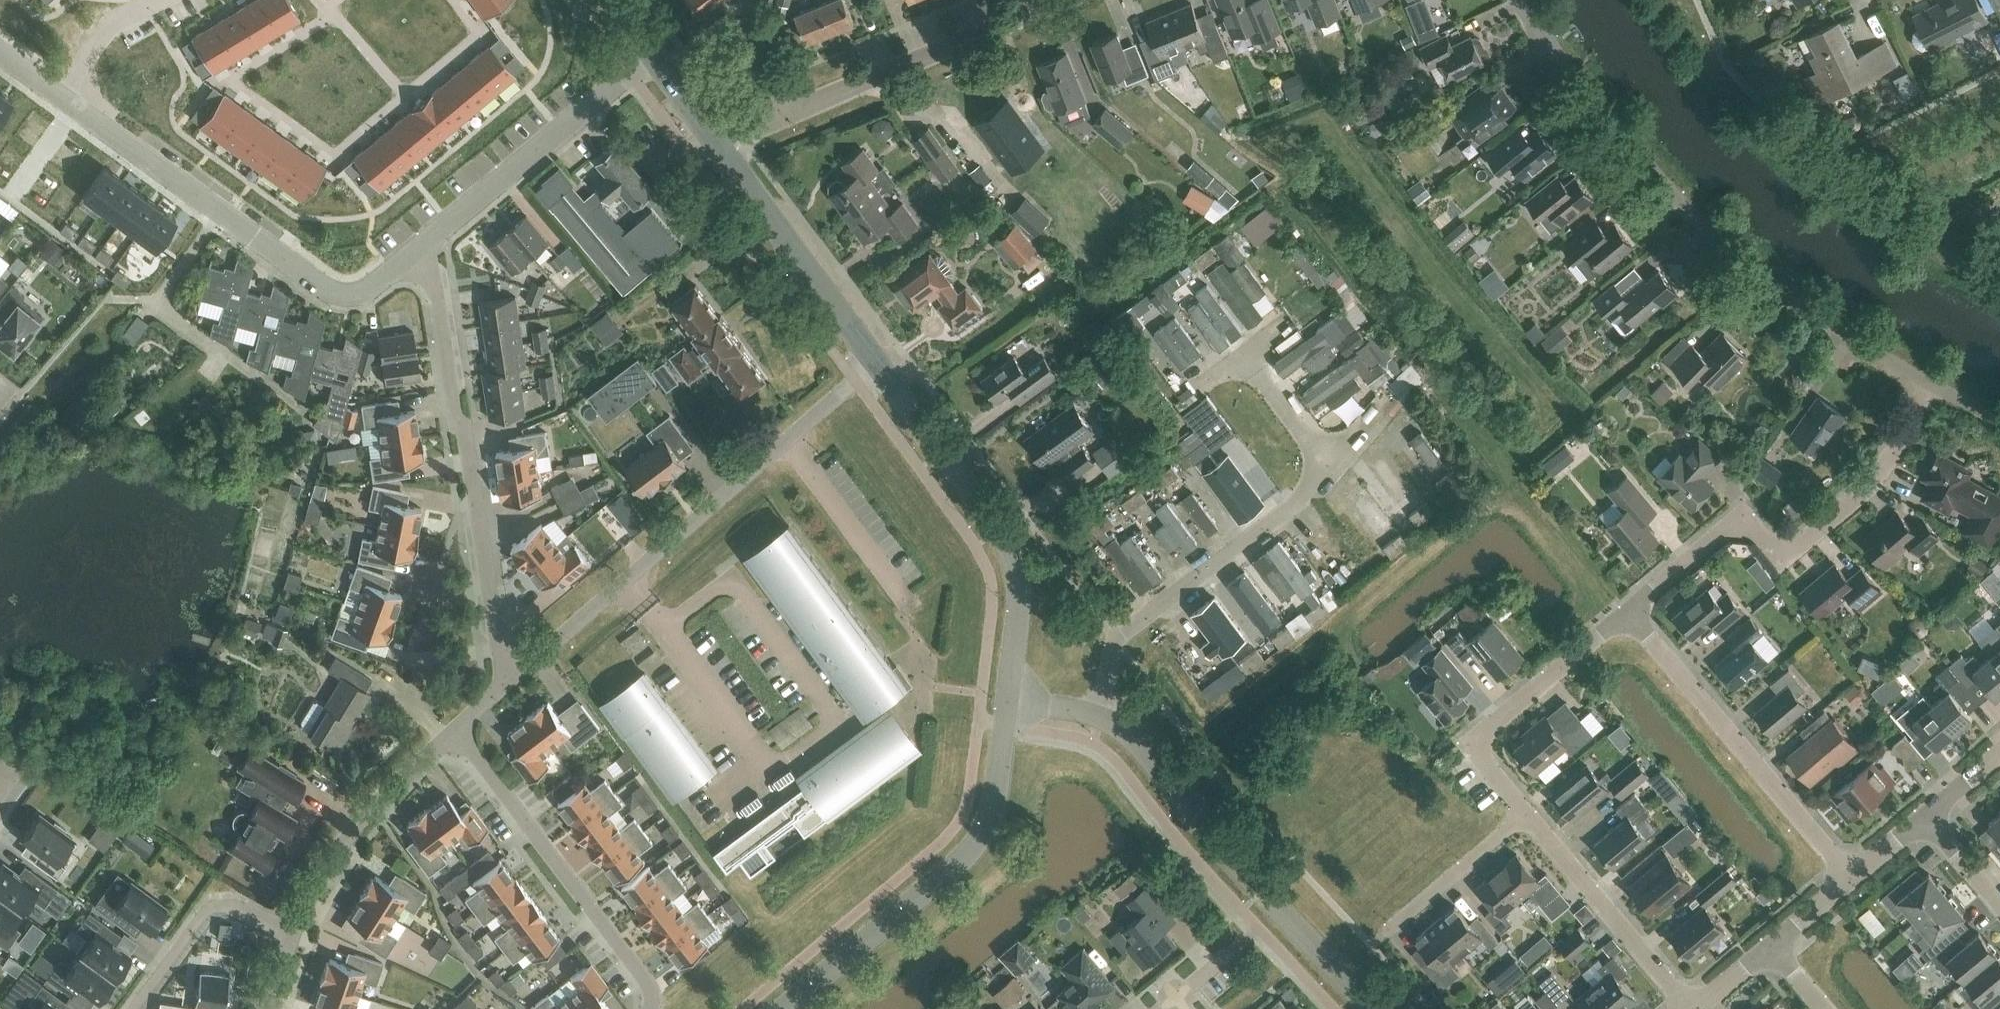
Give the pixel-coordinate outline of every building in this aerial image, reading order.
[(235,11),(256,46),(278,33),(258,0),(254,0),(235,11)] [(278,33),(300,20),(288,0),(258,0),(278,33)] [(485,18),(509,0),(471,0),(485,18)] [(717,0),(686,0),(697,15),(717,0)] [(819,4),(830,32),(854,22),(844,0),(829,0),(819,4)] [(1251,0),(1217,0),(1232,36),(1249,30),(1253,41),(1279,30),(1267,0),(1254,0),(1252,1),(1251,0)] [(1288,8),(1306,0),(1316,24),(1341,14),(1335,0),(1285,0),(1288,8)] [(1364,21),(1383,13),(1378,0),(1355,0),(1364,21)] [(1976,0),(1948,0),(1915,17),(1910,7),(1909,8),(1919,27),(1913,32),(1912,40),(1915,47),(1922,51),(1930,49),(1931,52),(1955,39),(1954,36),(1986,20),(1976,0)] [(1434,2),(1415,6),(1422,39),(1441,36),(1434,2)] [(1169,12),(1183,48),(1197,43),(1201,53),(1209,50),(1214,61),(1229,55),(1215,22),(1200,28),(1191,3),(1169,12)] [(806,42),(830,32),(819,4),(795,14),(806,42)] [(235,11),(214,24),(235,59),(256,46),(235,11)] [(1170,54),(1183,48),(1169,12),(1146,21),(1156,46),(1143,51),(1154,78),(1154,77),(1156,81),(1177,72),(1170,54)] [(1883,16),(1873,19),(1879,41),(1889,38),(1883,16)] [(1856,58),(1838,22),(1799,41),(1808,59),(1813,57),(1832,96),(1895,65),(1885,44),(1856,58)] [(214,24),(191,38),(212,73),(235,59),(214,24)] [(1125,55),(1116,33),(1091,43),(1106,78),(1122,72),(1127,83),(1148,75),(1138,50),(1125,55)] [(1451,46),(1446,35),(1420,48),(1430,68),(1441,62),(1451,81),(1465,74),(1464,72),(1483,62),(1480,55),(1483,54),(1484,49),(1480,40),(1475,38),(1472,40),(1470,36),(1451,46)] [(490,44),(495,51),(504,43),(499,37),(490,44)] [(192,39),(182,46),(186,52),(196,46),(192,39)] [(504,43),(495,51),(500,57),(509,49),(504,43)] [(490,45),(470,62),(496,93),(516,76),(490,45)] [(196,46),(186,52),(190,59),(200,53),(196,46)] [(1084,100),(1066,54),(1038,65),(1048,90),(1044,92),(1042,97),(1046,106),(1050,109),(1055,107),(1056,111),(1084,100)] [(514,55),(505,63),(510,69),(519,61),(514,55)] [(204,60),(194,66),(198,72),(208,66),(204,60)] [(519,61),(510,69),(515,75),(524,67),(519,61)] [(470,62),(450,78),(477,109),(496,93),(470,62)] [(1178,70),(1183,80),(1198,72),(1193,62),(1178,70)] [(208,66),(198,72),(202,79),(212,73),(208,66)] [(450,78),(431,94),(457,125),(477,109),(450,78)] [(1490,95),(1482,85),(1452,106),(1456,112),(1450,115),(1465,136),(1472,131),(1479,141),(1506,122),(1502,116),(1515,107),(1501,87),(1490,95)] [(214,86),(209,92),(219,99),(223,93),(214,86)] [(12,100),(0,91),(0,117),(12,100)] [(209,92),(204,99),(214,106),(219,99),(209,92)] [(200,125),(199,126),(220,142),(245,109),(223,93),(214,106),(209,113),(200,125)] [(431,94),(411,110),(438,141),(457,125),(431,94)] [(1043,148),(1007,100),(975,124),(1011,172),(1043,148)] [(200,105),(195,111),(205,118),(209,112),(200,105)] [(1134,131),(1106,107),(1092,125),(1120,148),(1134,131)] [(245,109),(220,142),(241,157),(265,123),(245,109)] [(411,110),(393,126),(419,157),(438,141),(411,110)] [(195,111),(190,118),(200,125),(205,118),(195,111)] [(265,123),(241,157),(261,171),(285,138),(265,123)] [(393,126),(373,142),(399,173),(419,157),(393,126)] [(912,140),(927,160),(944,147),(930,127),(912,140)] [(1555,154),(1537,131),(1517,148),(1508,137),(1486,155),(1496,166),(1507,157),(1525,179),(1555,154)] [(285,138),(261,171),(281,186),(305,153),(285,138)] [(373,142),(353,159),(358,165),(363,171),(368,177),(373,183),(378,189),(379,190),(399,173),(373,142)] [(960,169),(944,147),(927,160),(942,181),(960,169)] [(597,186),(603,192),(584,208),(568,189),(572,185),(558,168),(542,181),(544,183),(536,190),(624,294),(676,249),(682,244),(652,209),(626,231),(601,201),(606,197),(609,200),(621,190),(634,205),(641,199),(642,199),(644,197),(644,196),(651,190),(616,148),(609,154),(606,156),(606,157),(599,163),(609,175),(597,186)] [(830,195),(846,218),(880,194),(868,177),(878,170),(863,149),(842,164),(853,178),(844,185),(841,181),(836,180),(829,185),(828,191),(831,194),(830,195)] [(305,153),(281,186),(303,201),(327,168),(305,153)] [(353,159),(344,166),(349,172),(358,165),(353,159)] [(1227,188),(1195,159),(1186,169),(1219,197),(1227,188)] [(358,165),(349,172),(354,178),(363,171),(358,165)] [(104,167),(83,196),(101,210),(123,181),(104,167)] [(368,177),(359,184),(364,191),(373,183),(368,177)] [(1592,199),(1574,177),(1555,192),(1548,183),(1529,198),(1537,208),(1533,210),(1549,230),(1559,222),(1561,225),(1592,199)] [(1433,195),(1423,180),(1410,188),(1420,203),(1433,195)] [(123,181),(101,210),(119,222),(140,193),(123,181)] [(373,183),(364,191),(369,197),(378,189),(373,183)] [(1213,199),(1191,186),(1182,201),(1205,214),(1213,199)] [(140,193),(119,222),(136,235),(158,206),(140,193)] [(0,196),(0,209),(17,221),(24,211),(1,194),(0,196)] [(892,210),(880,194),(846,218),(863,241),(886,225),(897,239),(917,224),(902,203),(892,210)] [(158,206),(136,235),(155,248),(176,219),(158,206)] [(508,231),(530,258),(549,243),(526,215),(508,231)] [(1632,246),(1614,224),(1600,235),(1592,224),(1563,247),(1590,280),(1632,246)] [(1036,250),(1015,226),(994,245),(1015,269),(1036,250)] [(512,273),(530,258),(508,231),(489,246),(512,273)] [(1254,247),(1242,231),(1232,238),(1228,233),(1213,244),(1231,268),(1246,257),(1244,254),(1254,247)] [(66,250),(52,239),(40,255),(53,265),(66,250)] [(1330,279),(1303,243),(1292,252),(1318,287),(1330,279)] [(1219,255),(1212,245),(1195,258),(1202,268),(1219,255)] [(568,263),(560,254),(550,262),(558,271),(568,263)] [(950,282),(929,254),(892,281),(913,309),(936,293),(944,304),(938,307),(947,319),(953,327),(980,307),(966,287),(958,293),(950,282)] [(245,293),(252,269),(236,258),(232,273),(209,267),(211,259),(210,259),(194,317),(196,317),(200,299),(223,305),(218,323),(213,322),(209,335),(231,347),(237,325),(236,325),(245,293)] [(1211,282),(1193,259),(1181,268),(1199,291),(1211,282)] [(1208,269),(1249,325),(1263,314),(1252,299),(1266,289),(1245,260),(1230,271),(1222,259),(1208,269)] [(1187,279),(1179,269),(1162,282),(1170,292),(1187,279)] [(1677,294),(1659,271),(1646,281),(1643,278),(1623,295),(1613,284),(1594,300),(1604,312),(1616,302),(1625,313),(1616,321),(1624,331),(1660,302),(1663,305),(1677,294)] [(534,281),(530,292),(543,296),(547,286),(534,281)] [(1162,283),(1151,291),(1165,310),(1176,302),(1162,283)] [(267,373),(273,352),(272,352),(281,319),(282,319),(288,296),(272,285),(268,300),(245,293),(236,325),(237,325),(259,332),(254,350),(249,348),(245,362),(267,373)] [(705,326),(720,316),(719,315),(718,316),(717,314),(698,288),(695,285),(671,303),(699,341),(701,344),(712,336),(705,326)] [(10,286),(0,298),(0,322),(1,323),(0,323),(0,343),(12,353),(20,343),(23,346),(34,333),(30,330),(41,317),(20,300),(23,296),(10,286)] [(1205,287),(1179,306),(1214,353),(1239,334),(1205,287)] [(1268,314),(1281,304),(1270,291),(1258,301),(1268,314)] [(543,296),(530,292),(526,302),(540,307),(543,296)] [(1155,303),(1148,293),(1131,306),(1138,316),(1155,303)] [(483,325),(519,320),(515,297),(480,302),(483,325)] [(1355,327),(1343,310),(1332,317),(1345,334),(1355,327)] [(303,400),(309,378),(308,378),(317,346),(318,346),(324,322),(309,311),(305,326),(282,319),(281,319),(272,352),(273,352),(295,358),(290,376),(285,375),(281,388),(303,400)] [(611,314),(598,328),(615,344),(628,330),(611,314)] [(722,319),(720,316),(705,326),(712,336),(701,344),(699,341),(687,350),(684,347),(670,357),(689,382),(702,371),(700,368),(712,359),(740,397),(765,379),(762,375),(762,376),(743,350),(742,348),(743,347),(740,343),(740,344),(722,319)] [(1197,363),(1164,316),(1148,327),(1182,374),(1197,363)] [(146,325),(136,318),(124,334),(134,342),(146,325)] [(487,348),(522,343),(519,320),(483,325),(487,348)] [(1288,371),(1337,337),(1330,327),(1281,360),(1288,371)] [(534,341),(548,339),(547,328),(533,330),(534,341)] [(1366,341),(1358,329),(1336,345),(1345,356),(1366,341)] [(1568,343),(1557,330),(1543,341),(1554,354),(1568,343)] [(377,338),(381,361),(416,356),(412,332),(377,338)] [(1746,356),(1724,333),(1699,358),(1690,348),(1672,365),(1688,381),(1699,370),(1716,386),(1746,356)] [(1390,351),(1377,334),(1367,341),(1380,358),(1390,351)] [(308,378),(309,378),(331,384),(326,403),(323,402),(320,413),(311,424),(335,441),(361,348),(345,337),(341,353),(318,346),(317,346),(308,378)] [(548,339),(534,341),(536,352),(550,350),(548,339)] [(1379,359),(1366,342),(1356,350),(1369,367),(1379,359)] [(522,343),(487,348),(490,371),(518,367),(518,368),(526,367),(522,343)] [(375,353),(362,349),(359,360),(372,363),(375,353)] [(1126,370),(1112,351),(1089,367),(1103,387),(1126,370)] [(1365,365),(1356,352),(1304,389),(1321,412),(1362,383),(1355,373),(1365,365)] [(416,356),(381,361),(384,385),(420,379),(416,356)] [(1003,364),(982,379),(998,401),(1012,390),(1020,402),(1034,392),(1056,375),(1043,357),(1024,372),(1014,358),(1013,357),(1003,364)] [(639,358),(588,395),(607,421),(658,383),(639,358)] [(359,360),(356,370),(369,373),(372,363),(359,360)] [(657,372),(673,391),(685,382),(670,362),(657,372)] [(1389,377),(1378,364),(1362,376),(1373,390),(1389,377)] [(486,395),(521,390),(518,368),(518,367),(490,371),(482,372),(486,395)] [(540,387),(555,385),(554,374),(539,376),(540,387)] [(702,423),(737,401),(724,380),(689,403),(702,423)] [(555,385),(540,387),(542,398),(557,396),(555,385)] [(525,413),(521,390),(486,395),(490,419),(525,413)] [(1234,434),(1203,396),(1181,414),(1193,429),(1201,422),(1220,445),(1234,434)] [(1844,414),(1819,396),(1792,436),(1813,451),(1813,450),(1819,455),(1829,442),(1826,440),(1844,414)] [(380,441),(418,436),(414,411),(392,414),(390,402),(361,406),(364,428),(378,426),(380,441)] [(1092,431),(1073,404),(1025,439),(1045,465),(1058,455),(1063,461),(1058,464),(1069,479),(1093,462),(1082,447),(1081,447),(1077,442),(1092,431)] [(1442,450),(1413,410),(1398,421),(1424,455),(1417,460),(1425,472),(1432,467),(1428,460),(1442,450)] [(645,494),(660,483),(662,485),(671,479),(669,476),(685,464),(670,444),(683,434),(669,415),(646,432),(656,445),(625,468),(645,494)] [(500,477),(538,471),(536,455),(549,453),(545,432),(516,436),(518,449),(496,452),(500,477)] [(1210,452),(1195,432),(1178,445),(1193,464),(1210,452)] [(420,435),(418,436),(380,441),(382,457),(369,459),(372,481),(402,476),(400,464),(422,460),(421,457),(423,457),(420,435)] [(1720,458),(1699,439),(1683,456),(1680,453),(1658,477),(1692,508),(1713,485),(1703,475),(1720,458)] [(1116,444),(1101,455),(1107,463),(1113,471),(1127,461),(1116,444)] [(1413,492),(1383,451),(1365,464),(1395,505),(1413,492)] [(1936,451),(1927,469),(1935,474),(1922,498),(1948,512),(1952,504),(1973,515),(1964,532),(1989,546),(1999,525),(1999,496),(1967,478),(1971,470),(1936,451)] [(268,471),(276,458),(266,452),(258,465),(268,471)] [(1266,502),(1226,452),(1205,469),(1245,519),(1266,502)] [(585,463),(584,454),(570,456),(572,465),(585,463)] [(1783,471),(1758,454),(1747,470),(1771,487),(1783,471)] [(1178,475),(1171,465),(1154,478),(1161,488),(1178,475)] [(1461,481),(1453,470),(1436,483),(1443,493),(1461,481)] [(538,471),(500,477),(498,477),(502,499),(504,498),(504,502),(542,496),(538,471)] [(559,501),(580,490),(573,477),(552,488),(559,501)] [(1634,491),(1625,479),(1610,492),(1625,510),(1608,524),(1636,558),(1658,540),(1648,528),(1650,526),(1645,520),(1656,511),(1637,489),(1634,491)] [(378,526),(416,534),(421,509),(399,505),(401,492),(372,487),(368,508),(381,511),(378,526)] [(1146,500),(1139,489),(1122,502),(1129,512),(1146,500)] [(587,504),(580,490),(559,501),(566,515),(587,504)] [(1172,501),(1202,541),(1217,529),(1187,490),(1172,501)] [(1380,535),(1390,527),(1363,493),(1354,500),(1367,518),(1360,524),(1367,532),(1374,526),(1380,535)] [(1805,511),(1794,498),(1784,506),(1795,519),(1805,511)] [(310,501),(307,511),(320,515),(323,504),(310,501)] [(1434,513),(1426,502),(1409,515),(1416,525),(1434,513)] [(1172,504),(1150,521),(1178,558),(1200,540),(1172,504)] [(632,505),(620,516),(634,533),(647,522),(632,505)] [(1316,508),(1309,513),(1323,531),(1330,525),(1316,508)] [(318,524),(320,515),(307,511),(305,521),(318,524)] [(1911,528),(1897,512),(1863,541),(1877,558),(1879,556),(1887,565),(1901,554),(1899,552),(1909,543),(1918,553),(1938,536),(1922,518),(1911,528)] [(1114,523),(1107,513),(1089,526),(1097,536),(1114,523)] [(1136,515),(1129,521),(1140,534),(1147,528),(1136,515)] [(526,569),(527,568),(557,543),(541,524),(511,548),(513,551),(512,552),(526,569)] [(1352,563),(1331,527),(1314,536),(1307,524),(1294,532),(1323,580),(1352,563)] [(895,669),(788,525),(747,555),(865,714),(868,711),(874,718),(799,776),(806,784),(781,803),(716,853),(728,869),(741,859),(752,874),(776,855),(767,844),(796,822),(805,835),(830,816),(829,816),(919,749),(903,727),(883,700),(891,694),(890,693),(889,692),(897,686),(898,678),(892,670),(893,670),(895,669)] [(418,534),(416,534),(378,526),(375,542),(362,539),(358,560),(387,566),(389,554),(411,558),(412,555),(413,555),(418,534)] [(1104,544),(1141,592),(1163,575),(1132,535),(1123,542),(1117,534),(1104,544)] [(1407,544),(1400,534),(1383,547),(1390,557),(1407,544)] [(1313,587),(1279,542),(1268,550),(1277,562),(1266,570),(1285,597),(1297,588),(1302,595),(1313,587)] [(565,553),(557,543),(527,568),(543,587),(560,573),(568,583),(591,564),(575,545),(565,553)] [(1848,579),(1835,564),(1801,592),(1821,616),(1848,593),(1861,609),(1881,592),(1861,568),(1848,579)] [(356,606),(392,619),(401,595),(380,588),(384,576),(356,566),(349,587),(361,591),(356,606)] [(1282,622),(1244,571),(1219,590),(1257,641),(1282,622)] [(284,580),(297,585),(301,576),(287,572),(284,580)] [(294,595),(297,585),(284,580),(281,591),(294,595)] [(1717,600),(1707,588),(1674,616),(1692,638),(1715,619),(1722,628),(1743,611),(1727,592),(1717,600)] [(1242,634),(1212,593),(1201,601),(1215,619),(1205,626),(1222,649),(1242,634)] [(1484,610),(1475,599),(1459,612),(1468,623),(1484,610)] [(1328,612),(1321,602),(1304,614),(1311,624),(1328,612)] [(356,606),(351,621),(338,617),(331,637),(359,647),(363,635),(384,643),(385,639),(387,640),(394,620),(392,619),(356,606)] [(1763,633),(1750,618),(1727,637),(1736,648),(1715,665),(1734,688),(1768,660),(1752,641),(1763,633)] [(1523,657),(1493,621),(1468,642),(1459,631),(1447,641),(1463,661),(1475,651),(1498,678),(1523,657)] [(1992,630),(1979,640),(1991,656),(1999,666),(1999,623),(1992,630)] [(1296,635),(1289,625),(1272,638),(1279,648),(1296,635)] [(1406,652),(1416,664),(1438,646),(1427,634),(1406,652)] [(1264,659),(1256,649),(1239,662),(1247,672),(1264,659)] [(1472,686),(1441,649),(1423,665),(1434,678),(1419,691),(1445,723),(1468,703),(1461,695),(1472,686)] [(1920,649),(1909,656),(1917,669),(1928,662),(1920,649)] [(1948,665),(1970,691),(1982,681),(1996,698),(1999,694),(1999,666),(1991,656),(1981,664),(1973,654),(1966,660),(1961,654),(1948,665)] [(371,680),(334,658),(327,670),(341,679),(324,707),(314,700),(297,726),(308,733),(307,733),(336,751),(351,725),(350,724),(368,694),(364,692),(368,684),(371,680)] [(1970,691),(1948,665),(1936,676),(1940,682),(1934,687),(1942,697),(1932,705),(1923,695),(1954,733),(1972,718),(1958,701),(1970,691)] [(1806,689),(1789,669),(1770,684),(1778,694),(1755,713),(1773,735),(1807,707),(1798,696),(1806,689)] [(714,768),(644,673),(603,703),(673,798),(714,768)] [(1210,681),(1200,689),(1208,700),(1219,693),(1210,681)] [(1870,694),(1860,681),(1847,692),(1857,704),(1870,694)] [(1881,685),(1872,692),(1882,704),(1891,697),(1881,685)] [(1936,748),(1954,733),(1923,695),(1896,718),(1914,738),(1922,731),(1936,748)] [(527,716),(528,717),(551,748),(564,739),(572,749),(599,728),(581,705),(574,710),(561,720),(548,702),(545,704),(544,703),(527,716)] [(814,726),(800,708),(769,731),(782,749),(814,726)] [(1593,734),(1575,712),(1556,728),(1546,715),(1532,727),(1536,731),(1515,749),(1535,773),(1566,747),(1571,753),(1593,734)] [(1857,750),(1825,712),(1801,731),(1809,741),(1791,756),(1810,780),(1837,758),(1841,763),(1857,750)] [(541,756),(551,748),(528,717),(508,733),(521,750),(517,754),(512,758),(530,781),(549,766),(541,756)] [(1923,759),(1904,735),(1893,744),(1890,753),(1902,757),(1905,770),(1912,768),(1923,759)] [(278,767),(249,749),(238,768),(244,772),(236,785),(259,799),(249,815),(247,813),(246,813),(243,813),(242,813),(240,813),(238,814),(237,815),(236,816),(235,817),(234,818),(234,819),(233,821),(233,822),(233,823),(233,825),(234,826),(234,827),(235,829),(236,829),(237,830),(239,832),(229,849),(263,870),(275,851),(268,847),(276,833),(283,838),(295,819),(279,809),(286,798),(293,801),(304,783),(293,776),(294,774),(280,765),(278,767)] [(633,764),(626,753),(618,759),(625,770),(633,764)] [(1896,782),(1876,759),(1828,799),(1847,822),(1896,782)] [(1648,775),(1635,760),(1612,779),(1607,773),(1599,780),(1587,766),(1552,795),(1573,819),(1613,786),(1622,797),(1648,775)] [(1661,768),(1648,779),(1658,791),(1670,779),(1661,768)] [(580,785),(572,775),(553,790),(561,800),(580,785)] [(573,823),(614,792),(605,780),(591,791),(585,783),(558,803),(573,823)] [(693,807),(720,787),(715,780),(688,799),(693,807)] [(657,807),(641,785),(633,791),(650,813),(657,807)] [(572,824),(586,844),(615,822),(609,814),(623,804),(614,792),(573,823),(572,824)] [(1651,813),(1635,793),(1616,809),(1625,819),(1595,844),(1614,868),(1648,839),(1636,825),(1651,813)] [(446,796),(426,811),(449,841),(460,834),(468,844),(487,829),(469,806),(460,813),(446,796)] [(1688,801),(1675,812),(1684,822),(1697,812),(1688,801)] [(449,841),(426,811),(425,809),(408,822),(409,824),(406,826),(420,844),(410,851),(428,875),(445,862),(437,851),(449,841)] [(1989,823),(1999,837),(1999,814),(1989,823)] [(76,843),(63,833),(66,830),(55,822),(53,825),(39,815),(22,838),(41,852),(34,862),(57,878),(65,867),(61,864),(76,843)] [(615,822),(586,844),(601,863),(603,862),(643,831),(634,819),(620,830),(615,822)] [(1698,836),(1688,823),(1666,841),(1676,854),(1698,836)] [(678,836),(671,826),(663,831),(671,842),(678,836)] [(652,843),(643,831),(603,862),(618,882),(645,861),(638,853),(652,843)] [(691,852),(683,841),(675,847),(683,858),(691,852)] [(1992,849),(1999,858),(1999,842),(1992,849)] [(1498,866),(1495,869),(1520,898),(1529,891),(1552,919),(1571,903),(1546,873),(1538,879),(1517,854),(1505,864),(1504,862),(1499,866),(1498,866)] [(468,866),(477,877),(492,866),(484,855),(468,866)] [(1689,882),(1668,858),(1632,888),(1652,913),(1689,882)] [(492,866),(477,877),(472,881),(478,889),(465,900),(474,911),(514,881),(499,861),(492,866)] [(20,912),(24,914),(34,900),(44,908),(57,889),(29,869),(22,878),(3,864),(0,868),(0,897),(20,912)] [(637,907),(677,876),(669,864),(655,874),(649,866),(622,887),(637,907)] [(447,900),(472,881),(477,877),(468,866),(439,889),(447,900)] [(1520,898),(1495,869),(1492,871),(1487,876),(1488,878),(1477,887),(1494,907),(1485,915),(1501,933),(1512,923),(1506,915),(1509,913),(1506,910),(1520,898)] [(1736,881),(1727,869),(1696,895),(1705,906),(1736,881)] [(704,887),(712,880),(704,870),(696,876),(704,887)] [(1916,920),(1946,894),(1929,873),(1912,887),(1905,878),(1882,898),(1896,914),(1905,906),(1916,920)] [(117,874),(94,906),(118,924),(125,914),(148,931),(165,908),(117,874)] [(359,896),(361,897),(394,918),(402,905),(413,912),(425,894),(400,878),(394,888),(375,876),(373,879),(371,878),(359,896)] [(677,876),(637,907),(635,908),(650,927),(679,906),(673,898),(686,888),(677,876)] [(496,913),(502,921),(530,899),(516,880),(514,881),(474,911),(483,923),(496,913)] [(720,891),(712,880),(704,887),(712,898),(720,891)] [(1164,907),(1147,887),(1129,902),(1141,916),(1125,929),(1124,927),(1111,937),(1122,950),(1127,946),(1144,967),(1175,941),(1154,916),(1164,907)] [(1951,890),(1946,894),(1916,920),(1927,933),(1918,940),(1924,948),(1920,951),(1928,960),(1932,957),(1955,938),(1947,928),(1964,914),(1961,911),(1966,908),(1951,890)] [(20,912),(0,897),(0,945),(7,950),(20,932),(11,924),(20,912)] [(394,918),(361,897),(348,919),(366,931),(360,941),(384,957),(396,938),(385,931),(394,918)] [(739,908),(731,897),(724,903),(732,913),(739,908)] [(545,918),(530,899),(502,921),(508,928),(494,939),(503,950),(544,919),(545,918)] [(679,906),(650,927),(665,947),(667,945),(707,915),(698,903),(684,913),(679,906)] [(1435,922),(1462,953),(1481,937),(1490,948),(1499,941),(1481,920),(1473,927),(1455,906),(1435,922)] [(1725,931),(1704,907),(1670,935),(1691,959),(1725,931)] [(1885,926),(1869,907),(1857,917),(1874,936),(1885,926)] [(462,919),(454,909),(446,915),(454,925),(462,919)] [(79,954),(113,979),(129,957),(110,943),(117,933),(89,912),(76,930),(86,937),(75,951),(79,954)] [(707,915),(667,945),(682,965),(709,945),(702,937),(716,926),(707,915)] [(544,919),(503,950),(512,962),(526,952),(532,960),(559,940),(544,919)] [(1462,953),(1435,922),(1416,938),(1434,960),(1424,968),(1442,989),(1459,974),(1450,963),(1462,953)] [(1590,943),(1580,930),(1559,946),(1570,959),(1590,943)] [(474,942),(465,931),(457,937),(466,948),(474,942)] [(1966,979),(1996,953),(1979,933),(1962,947),(1955,938),(1932,957),(1945,973),(1955,966),(1966,979)] [(434,944),(445,951),(450,943),(439,936),(434,944)] [(1620,947),(1611,936),(1599,945),(1608,956),(1620,947)] [(1005,954),(1022,977),(1008,987),(1023,1008),(1024,1008),(1039,999),(1042,1003),(1062,989),(1027,938),(1005,954)] [(474,942),(466,948),(474,959),(482,952),(474,942)] [(445,951),(434,944),(428,952),(439,959),(445,951)] [(1532,945),(1519,956),(1528,966),(1541,955),(1532,945)] [(590,960),(580,947),(571,954),(565,946),(547,959),(563,980),(590,960)] [(1083,949),(1062,967),(1073,981),(1058,993),(1071,1008),(1086,1008),(1089,1007),(1091,1008),(1094,1008),(1103,1002),(1102,1001),(1101,1001),(1099,998),(1115,985),(1114,984),(1113,984),(1083,949)] [(1917,973),(1928,965),(1920,953),(1908,961),(1917,973)] [(1966,979),(1977,992),(1967,1000),(1975,1008),(1991,1008),(1999,1001),(1999,986),(1999,985),(1999,958),(1996,953),(1966,979)] [(97,1000),(113,979),(79,954),(69,967),(60,960),(46,979),(71,996),(78,987),(97,1000)] [(319,982),(321,983),(358,995),(363,980),(375,985),(382,964),(355,954),(351,966),(329,959),(328,962),(326,962),(319,982)] [(1613,1008),(1624,1008),(1636,999),(1619,980),(1628,972),(1614,956),(1598,969),(1604,977),(1594,986),(1613,1008)] [(577,1008),(609,1008),(597,994),(607,987),(589,963),(570,978),(578,989),(568,996),(577,1008)] [(500,984),(508,979),(507,978),(504,981),(496,970),(487,977),(495,987),(500,984)] [(159,1008),(212,1008),(212,1007),(225,1008),(230,977),(200,972),(195,1006),(160,1001),(159,1008)] [(1551,973),(1539,983),(1558,1005),(1570,995),(1551,973)] [(516,990),(508,979),(500,984),(508,995),(516,990)] [(358,995),(321,983),(313,1006),(320,1008),(353,1008),(358,995)] [(1557,1006),(1558,1005),(1539,983),(1538,984),(1545,992),(1535,1000),(1543,1008),(1559,1008),(1557,1006)] [(66,1003),(42,985),(29,1003),(37,1008),(62,1008),(66,1003)] [(568,996),(560,986),(530,1008),(531,1008),(577,1008),(568,996)] [(1594,986),(1576,1001),(1583,1008),(1613,1008),(1594,986)] [(465,1008),(471,1008),(475,1006),(465,996),(459,1002),(465,1008)] [(1280,999),(1268,1008),(1294,1008),(1291,1006),(1288,1008),(1280,999)]
